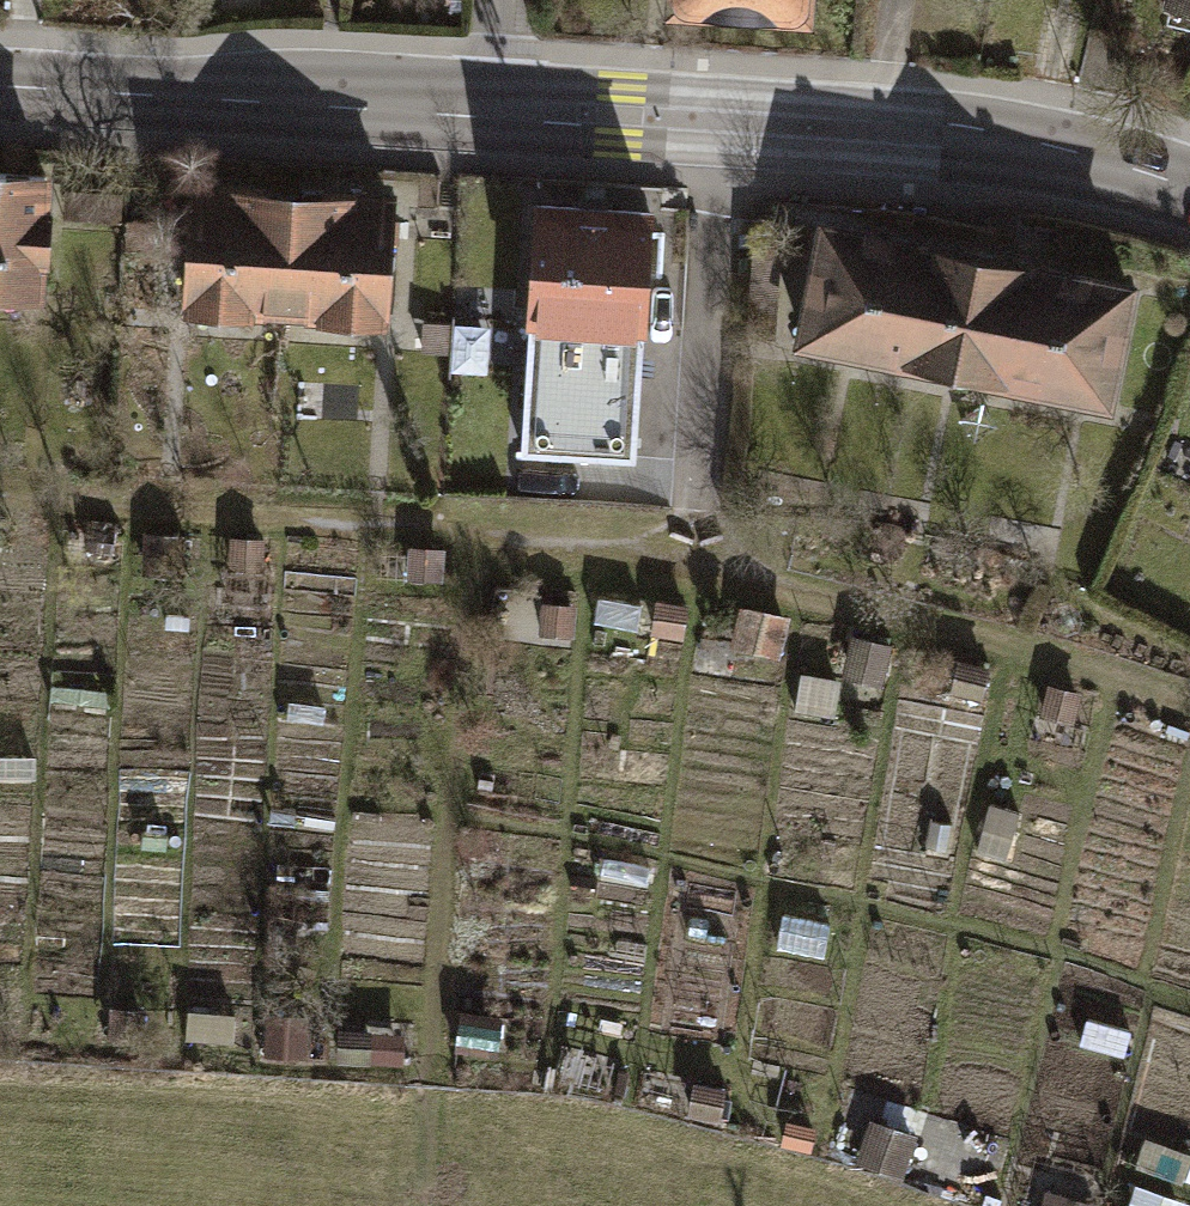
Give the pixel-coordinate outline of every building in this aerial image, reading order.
[(669,24),(811,31),(812,0),(670,0),(669,24)] [(44,308),(52,178),(0,175),(0,306),(44,308)] [(263,183),(188,179),(180,324),(286,330),(293,203),(262,201),(263,183)] [(322,204),(293,203),(286,330),(391,336),(399,193),(323,189),(322,204)] [(650,212),(537,205),(530,321),(642,328),(650,212)] [(921,246),(814,225),(789,354),(896,375),(921,246)] [(1028,266),(921,246),(896,375),(1003,395),(1028,266)] [(1135,287),(1028,266),(1003,395),(1110,416),(1135,287)] [(642,328),(530,321),(522,451),(635,458),(642,328)] [(131,523),(94,520),(91,553),(129,556),(131,523)] [(193,534),(159,531),(156,560),(190,562),(193,534)] [(217,596),(276,599),(279,536),(221,533),(217,596)] [(416,548),(415,575),(463,576),(463,549),(416,548)] [(699,607),(613,594),(606,636),(693,649),(699,607)] [(587,601),(558,600),(557,637),(586,638),(587,601)] [(803,612),(770,605),(761,646),(795,653),(803,612)] [(905,643),(865,631),(853,670),(894,682),(905,643)] [(1005,665),(975,654),(962,690),(992,701),(1005,665)] [(114,704),(61,701),(60,724),(113,726),(114,704)] [(1085,1063),(1101,1014),(1075,1005),(1059,1054),(1085,1063)] [(162,1009),(123,1009),(123,1039),(161,1040),(162,1009)] [(519,1015),(464,1012),(462,1051),(516,1054),(519,1015)] [(319,1018),(273,1021),(274,1048),(320,1045),(319,1018)] [(423,1018),(351,1019),(351,1055),(423,1054),(423,1018)] [(255,1025),(188,1021),(186,1057),(253,1061),(255,1025)] [(740,1083),(710,1075),(702,1102),(733,1110),(740,1083)] [(840,1123),(799,1111),(793,1133),(833,1145),(840,1123)] [(929,1134),(863,1117),(853,1153),(920,1170),(929,1134)] [(1152,1134),(1142,1170),(1189,1184),(1189,1144),(1152,1134)] [(1104,1202),(1060,1188),(1054,1205),(1103,1205),(1104,1202)]
